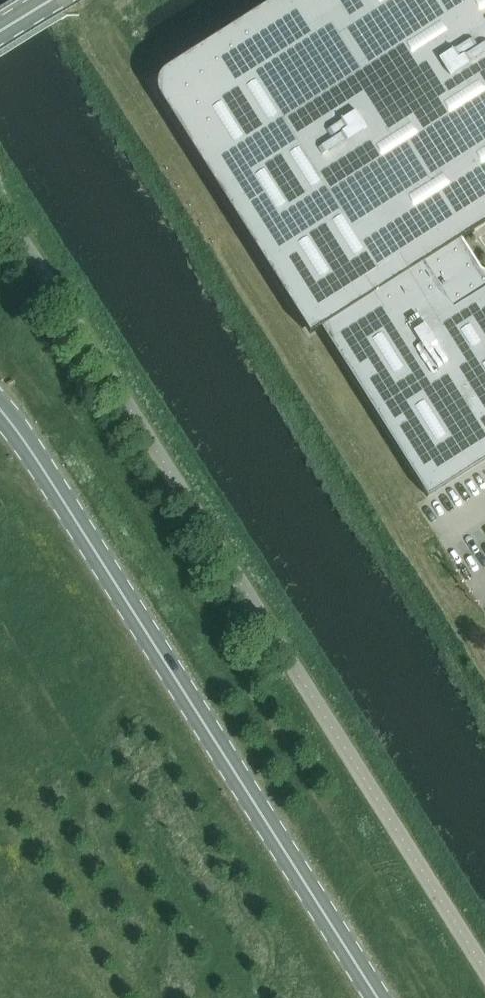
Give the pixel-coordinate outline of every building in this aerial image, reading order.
[(155,86),(156,93),(159,98),(310,336),(321,329),(428,498),(484,462),(484,274),(478,271),(459,240),(484,224),(484,0),(274,0),(243,19),(162,69),(158,74),(156,80),(155,86)]
